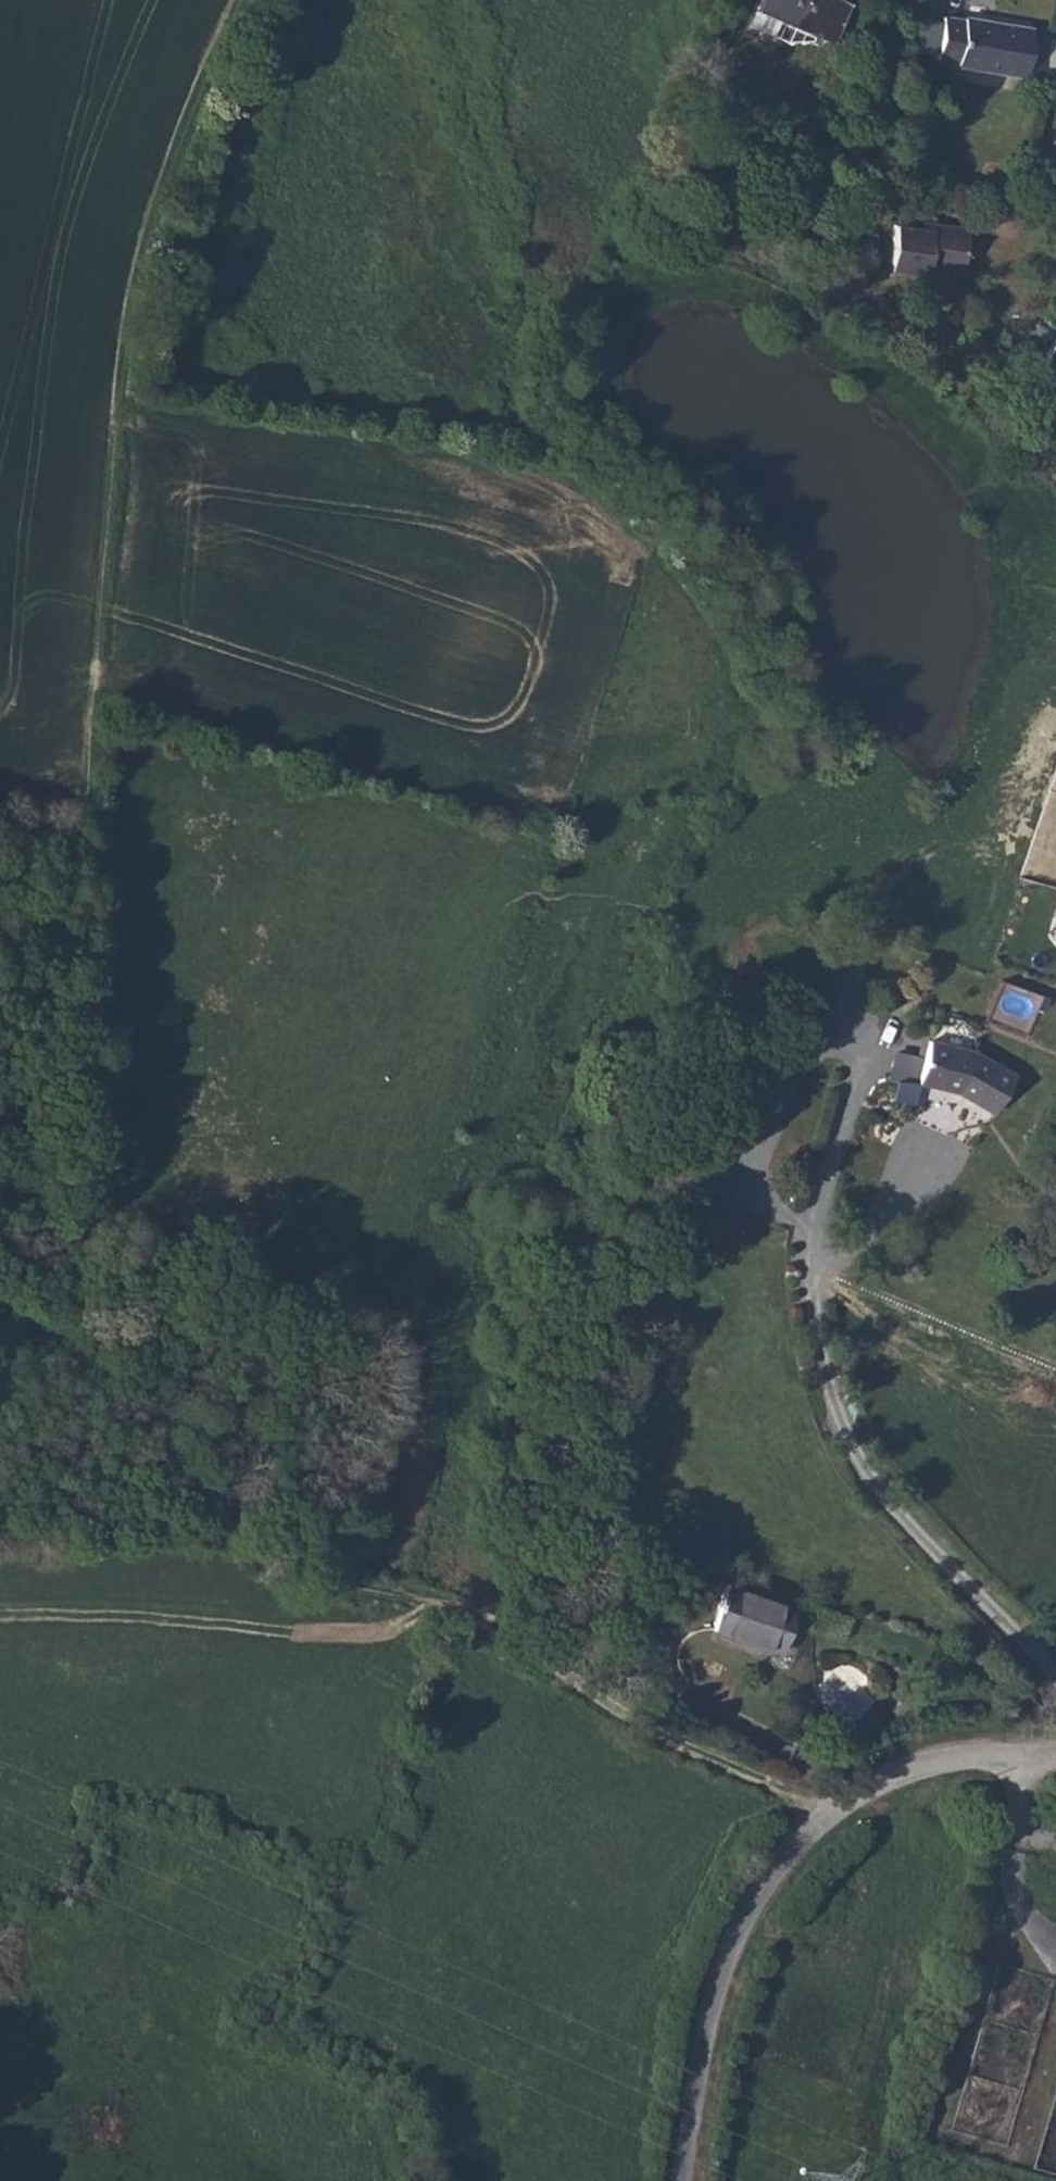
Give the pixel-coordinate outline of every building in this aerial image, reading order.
[(761,11),(841,49),(860,3),(853,0),(765,0),(761,11)] [(1034,65),(1050,67),(1054,32),(1039,30),(1039,24),(972,15),(971,20),(947,18),(940,57),(961,60),(961,63),(1034,72),(1034,65)] [(931,269),(968,271),(971,228),(934,225),(933,232),(902,229),(897,273),(931,277),(931,269)] [(912,1103),(917,1083),(928,1041),(928,1039),(922,1033),(915,1058),(898,1053),(891,1081),(897,1081),(892,1098),(912,1103)] [(957,1093),(993,1113),(1014,1076),(973,1051),(928,1041),(917,1083),(957,1093)] [(792,1606),(725,1583),(710,1628),(777,1651),(792,1606)]
